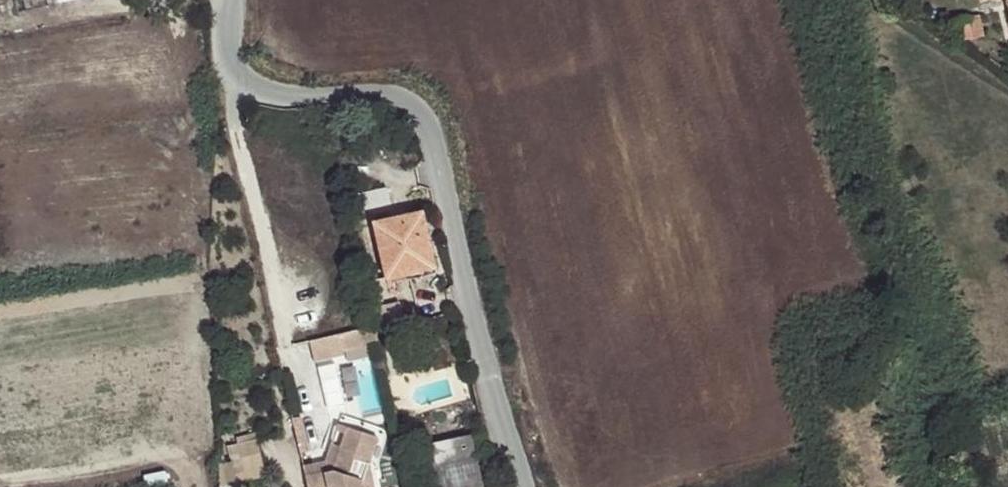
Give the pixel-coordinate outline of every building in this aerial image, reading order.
[(386,188),(358,194),(361,209),(390,202),(386,188)] [(430,252),(421,214),(374,226),(386,277),(410,272),(407,257),(430,252)] [(407,257),(410,272),(434,267),(430,252),(407,257)] [(374,326),(310,341),(314,362),(343,355),(343,350),(378,343),(374,326)] [(304,467),(306,475),(333,470),(347,428),(337,424),(325,462),(304,467)] [(359,480),(371,478),(368,465),(378,438),(347,428),(333,470),(306,475),(308,486),(325,486),(328,486),(361,486),(359,480)] [(470,435),(425,445),(434,486),(481,486),(470,435)] [(257,440),(228,447),(237,483),(265,477),(257,440)] [(361,486),(373,486),(371,478),(359,480),(361,486)]
